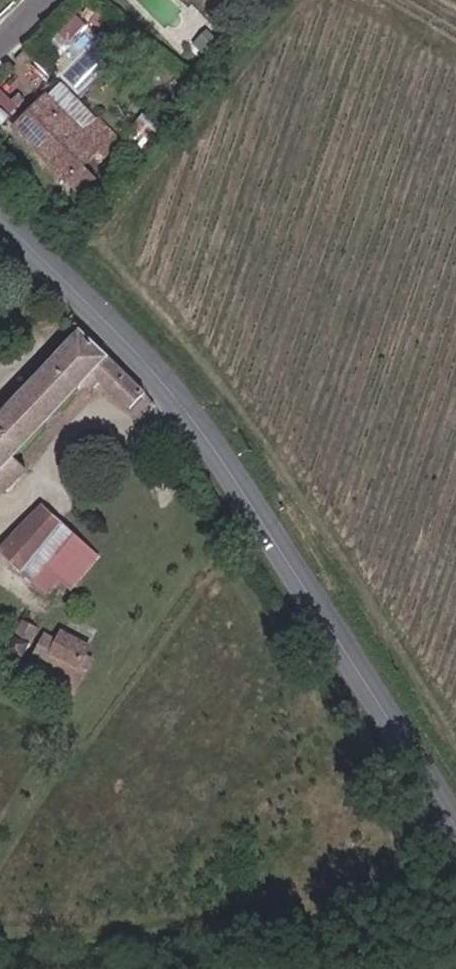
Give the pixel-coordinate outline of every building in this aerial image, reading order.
[(79,128),(41,93),(9,121),(63,176),(91,150),(98,156),(116,138),(94,114),(79,128)] [(82,330),(36,382),(30,378),(11,398),(16,404),(0,421),(0,483),(6,489),(26,466),(15,456),(83,383),(91,390),(104,378),(134,408),(148,394),(82,330)] [(62,578),(85,548),(43,512),(5,552),(53,589),(62,578)] [(103,561),(85,548),(62,578),(77,590),(103,561)] [(10,649),(24,656),(32,644),(35,638),(20,630),(10,649)] [(56,657),(82,671),(93,649),(68,636),(56,657)] [(32,644),(24,656),(77,687),(85,672),(82,671),(56,657),(32,644)]
